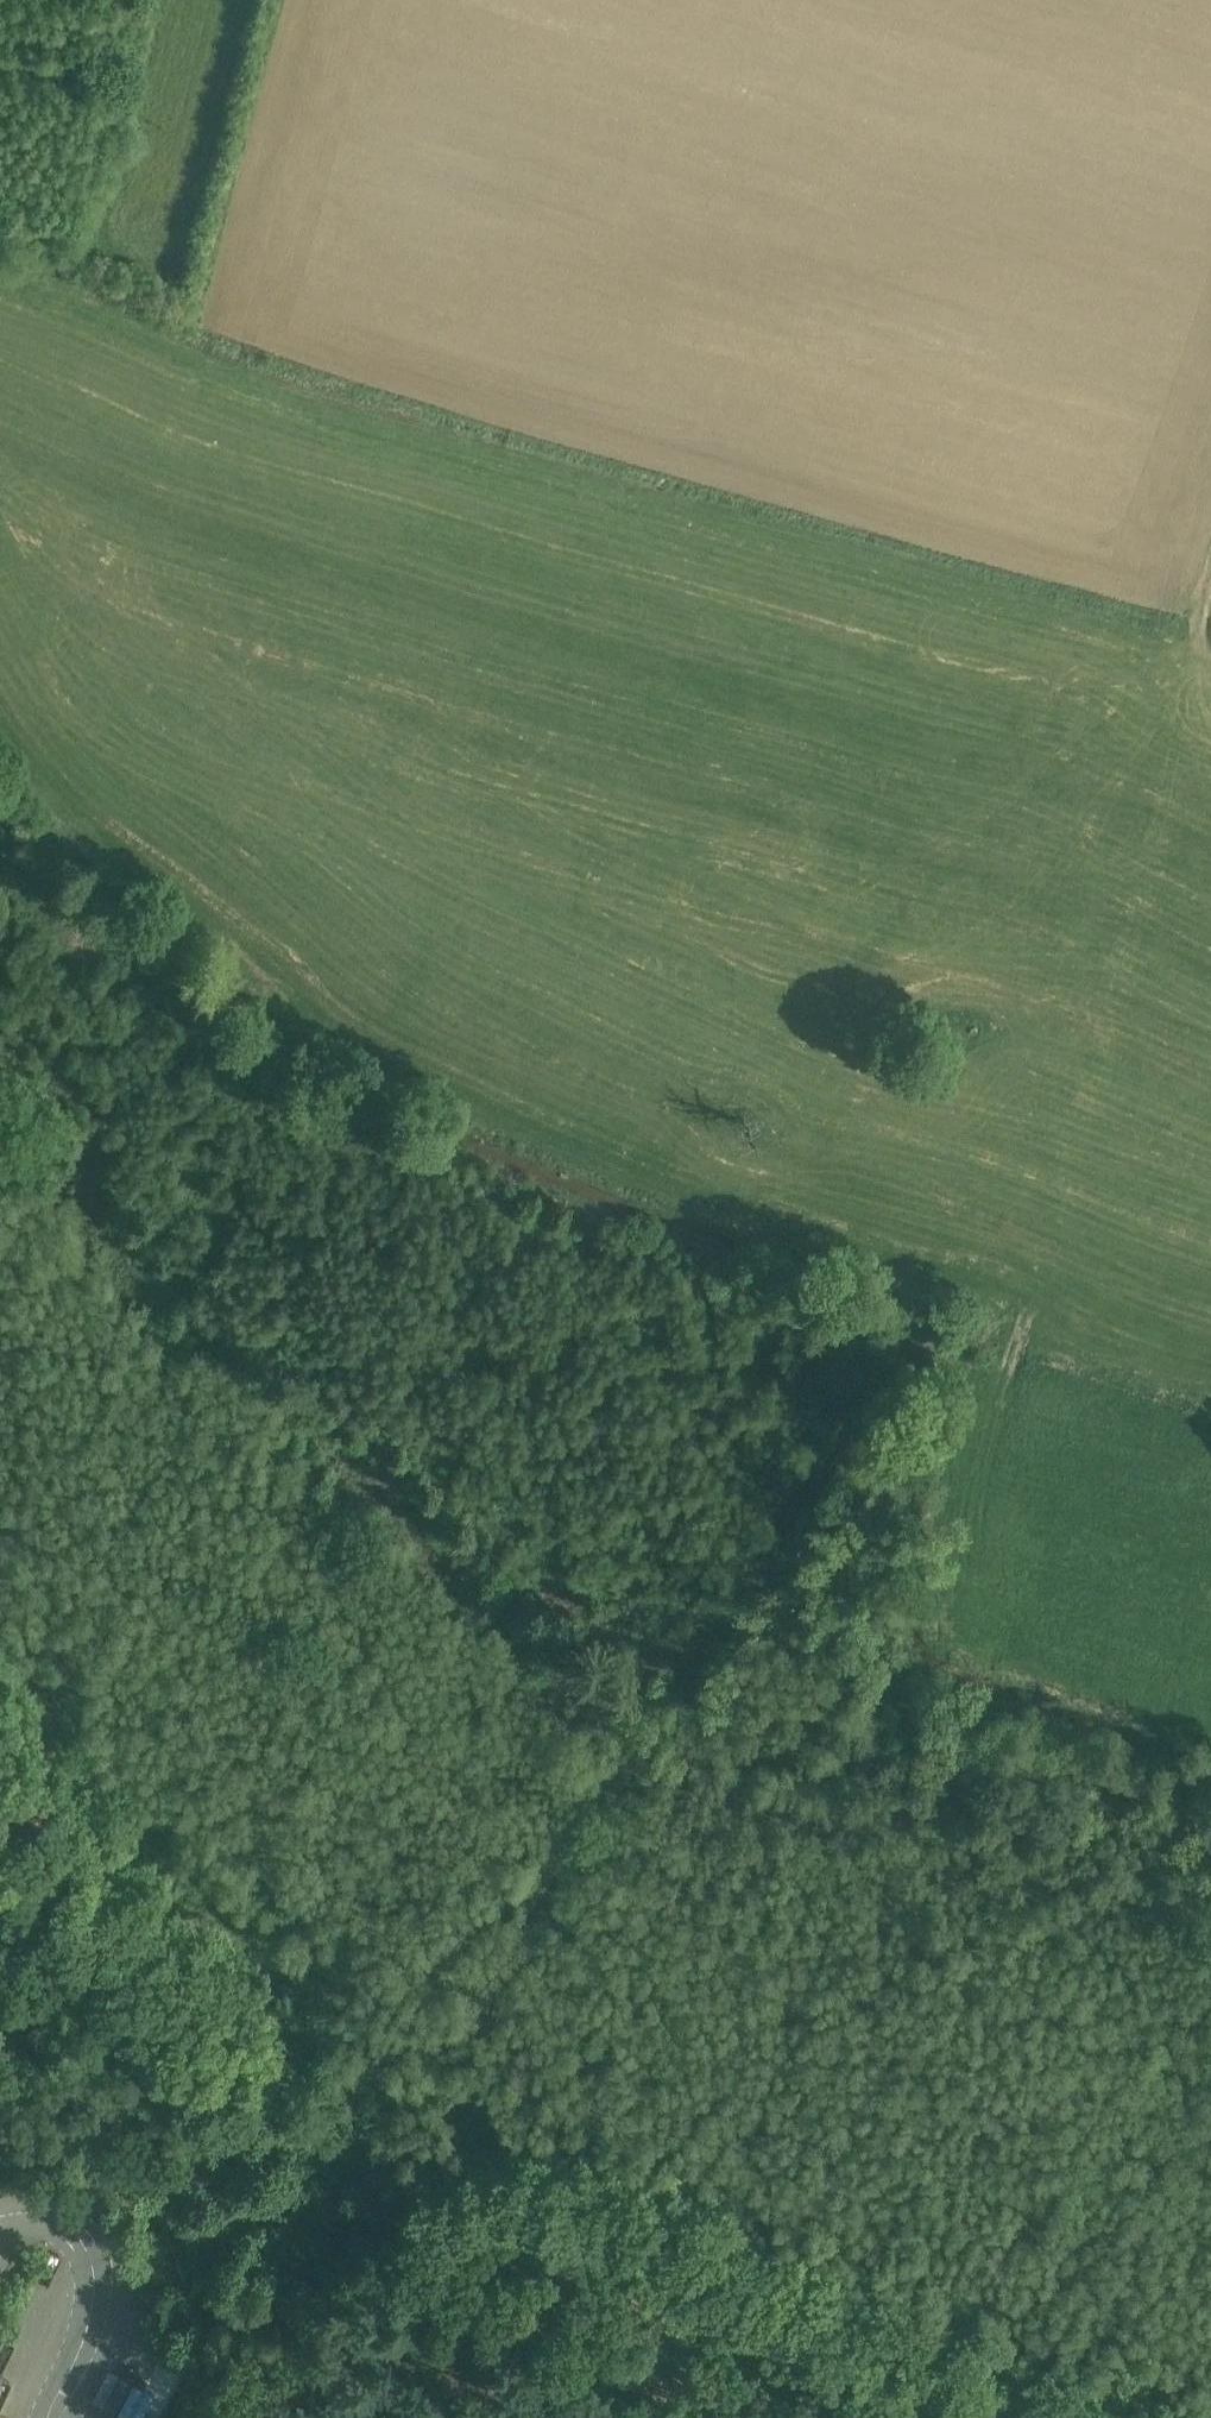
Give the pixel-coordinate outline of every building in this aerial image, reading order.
[(98,2406),(126,2417),(154,2417),(164,2395),(111,2374),(98,2406)]
